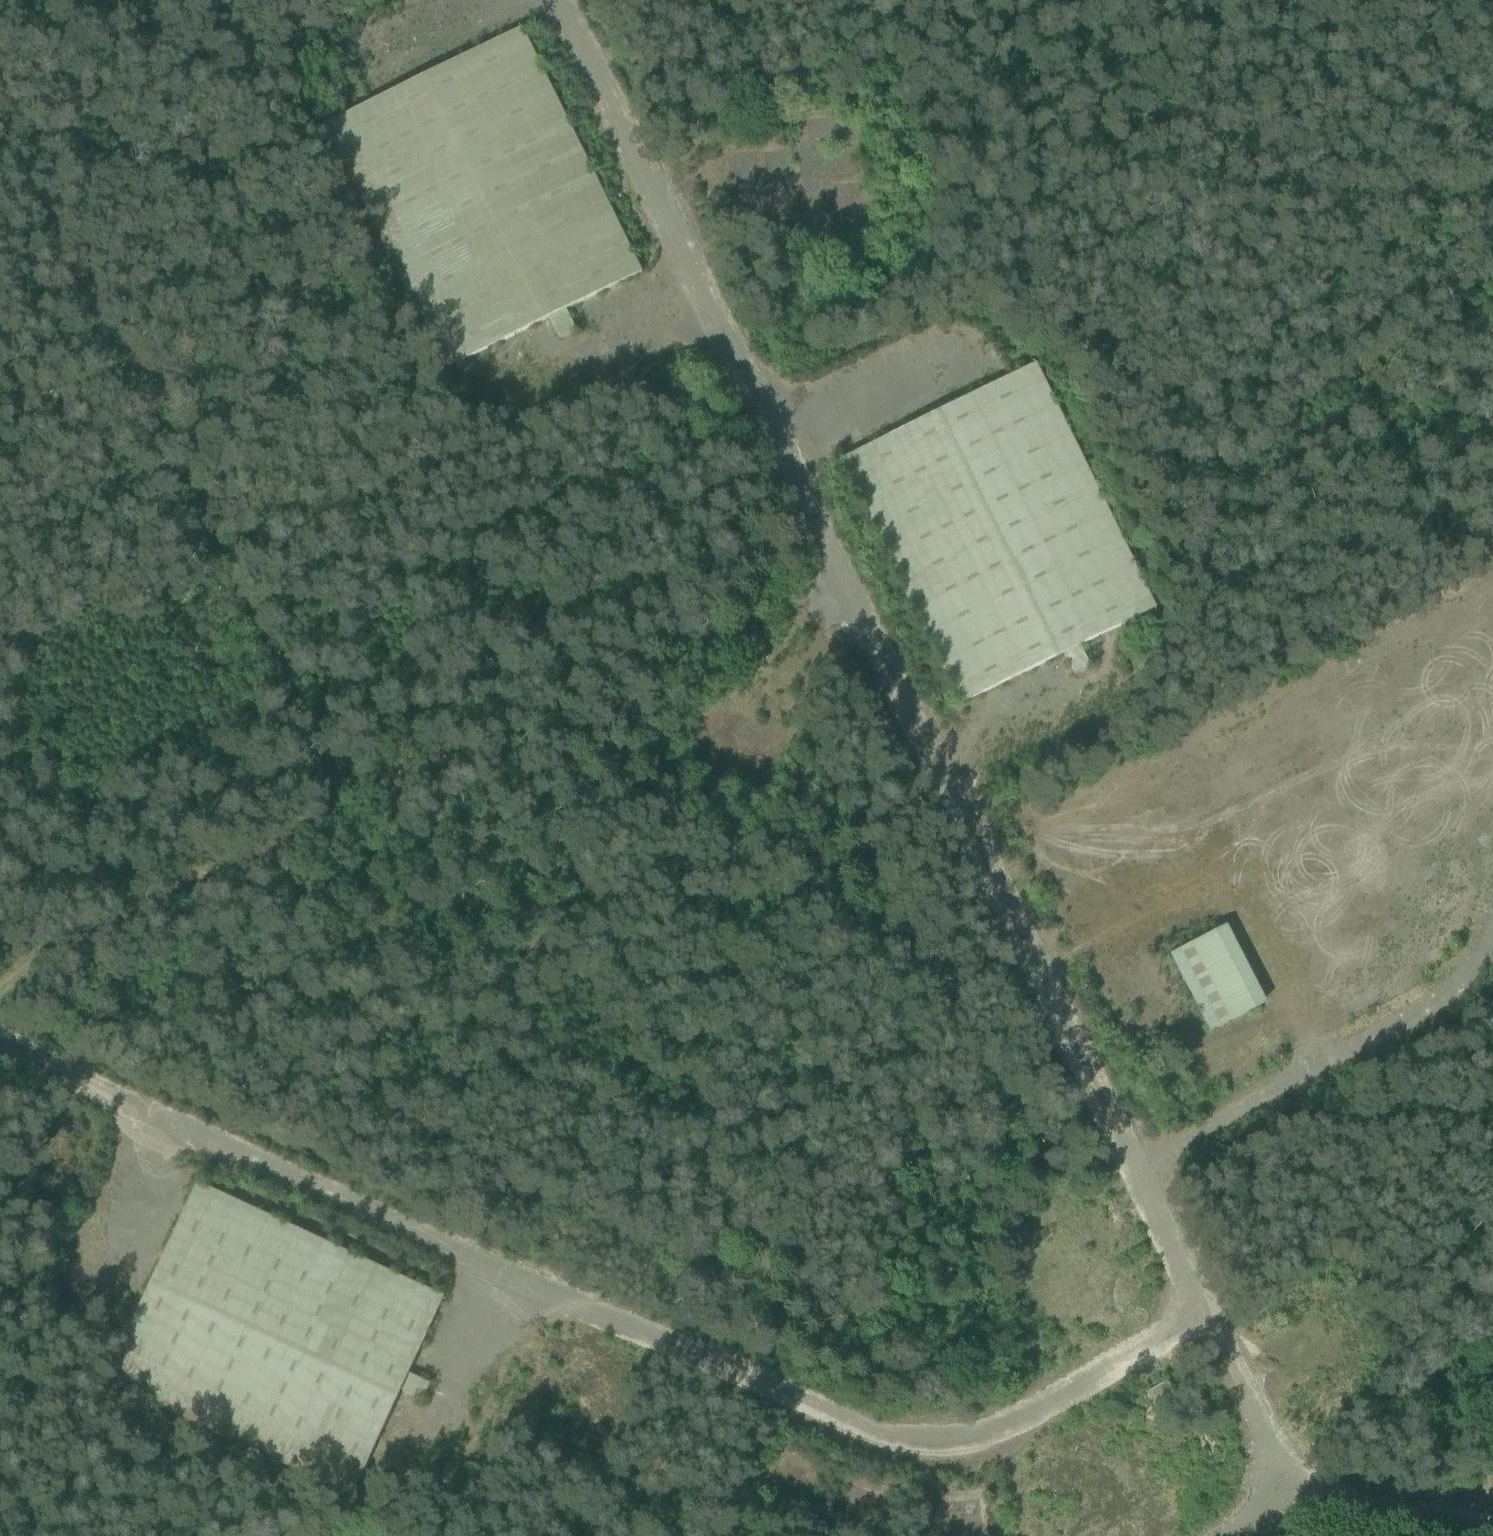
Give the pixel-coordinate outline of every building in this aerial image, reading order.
[(522,31),(325,128),(445,371),(550,320),(560,341),(577,333),(566,312),(642,275),(522,31)] [(1036,366),(839,463),(959,707),(1064,655),(1074,676),(1091,668),(1080,647),(1127,624),(1156,609),(1036,366)] [(1216,932),(1171,956),(1210,1033),(1255,1009),(1216,932)] [(444,1297),(197,1183),(124,1342),(105,1383),(352,1497),(369,1460),(401,1391),(423,1401),(430,1384),(409,1374),(444,1297)]
